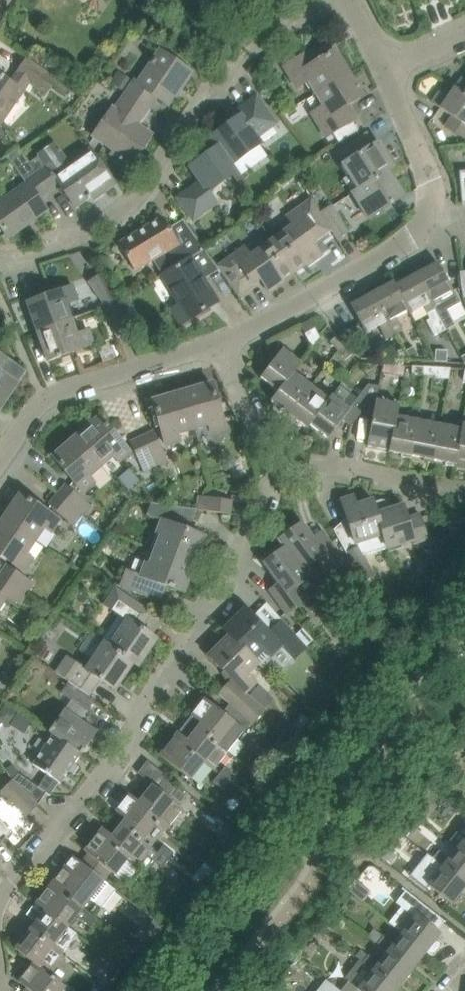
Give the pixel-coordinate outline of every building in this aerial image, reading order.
[(134,80),(126,92),(150,109),(158,97),(167,104),(179,87),(180,88),(192,72),(160,50),(139,83),(134,80)] [(308,81),(316,93),(348,73),(334,50),(316,61),(309,50),(284,66),(297,87),(308,81)] [(27,59),(11,82),(0,75),(0,118),(3,120),(23,91),(29,83),(44,94),(55,79),(27,59)] [(118,68),(109,81),(126,92),(134,80),(118,68)] [(324,105),(312,113),(326,136),(333,132),(339,142),(358,130),(352,120),(344,107),(351,103),(362,96),(358,89),(359,88),(357,84),(356,85),(348,73),(316,93),(324,105)] [(454,88),(464,95),(464,80),(461,77),(455,87),(454,87),(454,88)] [(454,88),(448,97),(439,91),(432,102),(452,116),(445,125),(464,139),(464,95),(454,88)] [(139,124),(150,109),(126,92),(115,108),(113,107),(93,136),(114,150),(111,154),(129,167),(152,133),(139,124)] [(209,137),(213,142),(213,141),(231,166),(231,165),(262,143),(257,137),(276,123),(256,95),(236,110),(239,115),(209,137)] [(361,137),(336,152),(350,175),(344,179),(352,192),(359,188),(359,189),(388,171),(394,167),(378,141),(368,148),(361,137)] [(213,142),(208,145),(211,150),(189,166),(200,181),(177,197),(193,218),(216,201),(209,192),(236,172),(231,165),(231,166),(213,141),(213,142)] [(40,155),(29,162),(49,190),(59,183),(75,206),(87,198),(88,199),(91,197),(89,194),(99,187),(102,192),(115,182),(91,148),(54,174),(40,155)] [(0,202),(0,226),(1,225),(8,236),(46,209),(38,197),(49,190),(29,162),(18,170),(27,183),(0,202)] [(388,171),(359,189),(359,188),(352,192),(368,218),(403,196),(388,171)] [(312,241),(318,236),(328,229),(331,232),(332,231),(321,213),(312,199),(287,217),(293,225),(272,240),(294,271),(307,262),(308,264),(321,254),(312,241)] [(333,205),(321,213),(332,231),(337,239),(349,231),(333,205)] [(162,275),(205,249),(183,219),(169,227),(163,215),(118,242),(135,271),(153,260),(162,275)] [(281,280),(294,271),(272,240),(251,255),(245,247),(217,267),(221,272),(238,296),(239,295),(238,294),(253,283),(260,278),(269,291),(282,282),(281,280)] [(180,324),(201,311),(218,301),(204,278),(217,271),(219,273),(221,272),(217,267),(205,249),(162,275),(179,304),(171,308),(180,324)] [(460,302),(453,290),(438,261),(416,273),(446,329),(455,324),(446,309),(460,302)] [(434,336),(446,329),(416,273),(396,284),(395,285),(409,309),(408,310),(409,311),(410,311),(412,315),(425,308),(430,318),(426,321),(434,336)] [(88,282),(106,306),(119,301),(99,274),(88,282)] [(409,311),(408,310),(409,309),(395,285),(396,284),(394,281),(372,293),(394,333),(402,329),(397,318),(409,311)] [(78,299),(73,285),(27,301),(37,331),(71,318),(66,303),(78,299)] [(386,338),(394,333),(372,293),(350,304),(366,333),(379,325),(386,338)] [(129,297),(119,301),(122,310),(132,307),(129,297)] [(122,310),(119,301),(106,306),(116,335),(129,330),(122,310)] [(77,333),(71,318),(37,331),(48,361),(61,356),(61,355),(93,343),(88,329),(77,333)] [(311,319),(300,325),(310,342),(313,347),(320,337),(319,334),(311,319)] [(328,342),(336,351),(344,345),(336,335),(328,342)] [(352,354),(344,345),(336,351),(343,361),(352,354)] [(414,346),(406,351),(412,360),(419,356),(414,346)] [(260,377),(278,390),(278,391),(294,371),(295,371),(302,362),(283,347),(260,377)] [(437,351),(437,361),(449,362),(449,351),(437,351)] [(19,380),(24,372),(25,371),(24,370),(19,367),(0,354),(0,408),(19,380)] [(424,374),(424,366),(412,365),(412,375),(425,376),(426,374),(424,374)] [(450,368),(424,366),(424,374),(426,374),(425,376),(435,377),(435,379),(448,379),(450,368)] [(287,416),(312,385),(295,371),(294,371),(278,391),(278,390),(271,400),(281,408),(280,410),(287,416)] [(212,383),(182,391),(193,428),(201,426),(209,423),(211,431),(225,427),(212,383)] [(367,445),(389,449),(391,439),(391,440),(396,415),(397,415),(399,403),(377,399),(380,386),(368,383),(359,396),(364,396),(362,410),(363,410),(373,412),(367,445)] [(330,398),(329,398),(312,385),(287,416),(295,422),(297,420),(307,428),(310,424),(330,398)] [(177,432),(193,428),(182,391),(153,400),(166,445),(179,441),(177,432)] [(332,394),(329,398),(330,398),(310,424),(328,437),(342,419),(351,426),(363,410),(362,410),(364,396),(359,396),(350,407),(332,394)] [(419,419),(397,415),(396,415),(391,440),(391,439),(389,449),(389,451),(401,453),(401,456),(411,458),(412,455),(411,455),(419,419)] [(99,416),(76,436),(101,465),(113,454),(119,460),(130,451),(99,416)] [(433,462),(434,460),(433,460),(441,423),(419,419),(411,455),(412,455),(424,458),(423,460),(433,462)] [(463,422),(462,427),(456,459),(457,459),(455,466),(464,468),(464,423),(463,422)] [(445,464),(455,466),(457,459),(456,459),(462,427),(441,423),(433,460),(434,460),(445,462),(445,464)] [(154,430),(142,436),(156,465),(168,459),(154,430)] [(101,465),(76,436),(53,456),(83,491),(94,482),(88,476),(101,465)] [(156,465),(142,436),(130,441),(144,471),(156,465)] [(91,504),(66,484),(58,494),(82,515),(91,504)] [(20,493),(3,518),(35,540),(44,526),(51,531),(59,519),(20,493)] [(73,525),(82,515),(58,494),(49,504),(73,525)] [(229,513),(231,499),(199,495),(197,509),(229,513)] [(334,528),(334,529),(362,582),(375,575),(365,556),(388,549),(387,547),(383,534),(383,533),(377,513),(374,503),(373,499),(356,505),(354,496),(341,500),(347,517),(348,522),(335,529),(334,528)] [(382,501),(380,500),(374,503),(377,513),(383,533),(383,534),(387,547),(388,549),(409,542),(410,545),(427,540),(419,513),(406,517),(403,505),(391,509),(390,505),(389,504),(388,503),(387,503),(387,502),(385,501),(384,501),(382,501)] [(194,564),(201,546),(205,536),(201,534),(179,526),(186,507),(152,503),(147,515),(162,520),(157,532),(161,534),(155,549),(194,564)] [(445,514),(449,516),(463,524),(464,520),(464,515),(449,508),(445,514)] [(3,518),(0,523),(0,553),(24,570),(32,558),(25,553),(35,540),(3,518)] [(343,559),(326,536),(317,543),(302,523),(279,539),(285,547),(286,546),(302,569),(303,569),(316,559),(325,572),(343,559)] [(272,551),(262,559),(265,562),(264,562),(279,583),(269,590),(286,613),(318,590),(303,569),(302,569),(286,546),(285,547),(275,555),(272,551)] [(121,586),(152,598),(158,582),(183,592),(194,564),(155,549),(150,564),(136,559),(132,571),(127,569),(121,586)] [(0,574),(0,575),(26,593),(34,582),(7,564),(0,574)] [(0,575),(0,591),(19,604),(26,593),(0,575)] [(119,614),(101,640),(104,642),(139,665),(157,638),(141,628),(152,612),(116,587),(111,594),(105,604),(119,614)] [(381,603),(379,609),(383,614),(389,613),(391,607),(387,602),(381,603)] [(246,609),(224,630),(230,635),(252,656),(257,662),(260,665),(270,655),(280,645),(293,658),(293,659),(307,646),(306,645),(295,633),(282,619),(269,632),(246,609)] [(303,626),(295,633),(306,645),(314,637),(303,626)] [(257,662),(252,656),(230,635),(209,656),(232,679),(218,693),(230,704),(250,722),(252,723),(265,709),(245,690),(255,681),(247,672),(257,662)] [(139,665),(104,642),(86,668),(68,655),(56,672),(69,681),(89,694),(100,679),(115,689),(133,662),(138,666),(139,665)] [(95,699),(89,694),(69,681),(61,693),(88,710),(95,699)] [(227,752),(250,722),(230,704),(224,712),(205,697),(191,715),(201,723),(201,722),(212,730),(207,736),(227,752)] [(0,710),(0,722),(5,725),(12,724),(17,715),(19,713),(4,704),(0,710)] [(82,753),(97,731),(64,709),(49,730),(82,753)] [(201,759),(204,761),(214,769),(227,752),(207,736),(212,730),(201,722),(201,723),(191,715),(182,727),(185,730),(182,734),(188,739),(184,745),(201,759)] [(53,734),(33,764),(47,773),(38,786),(34,792),(43,797),(46,792),(50,794),(59,781),(60,782),(80,753),(82,753),(49,730),(49,731),(53,734)] [(190,778),(201,765),(204,761),(201,759),(184,745),(188,739),(182,734),(178,731),(160,754),(190,778)] [(282,732),(274,742),(283,749),(291,739),(282,732)] [(225,767),(219,774),(229,782),(235,775),(225,767)] [(19,772),(13,779),(22,788),(31,780),(19,772)] [(229,782),(219,774),(214,781),(224,789),(229,782)] [(153,784),(139,801),(159,817),(155,823),(165,831),(183,808),(179,805),(186,795),(164,778),(157,787),(153,784)] [(1,790),(27,816),(38,804),(22,788),(13,779),(1,790)] [(142,840),(155,823),(159,817),(139,801),(130,793),(116,811),(126,818),(136,826),(132,832),(142,840)] [(421,800),(413,811),(416,813),(422,818),(430,808),(424,803),(421,800)] [(162,867),(168,860),(158,852),(142,840),(132,832),(136,826),(126,818),(113,835),(108,841),(128,857),(147,872),(155,861),(162,867)] [(6,837),(11,831),(0,820),(0,843),(6,837)] [(449,840),(457,847),(458,846),(464,852),(464,820),(449,840)] [(409,824),(402,832),(411,839),(417,831),(409,824)] [(89,853),(82,862),(104,880),(111,871),(115,874),(114,875),(126,885),(140,867),(128,857),(108,841),(113,835),(103,827),(84,850),(89,853)] [(231,827),(221,840),(229,847),(240,833),(231,827)] [(163,845),(158,852),(168,860),(173,853),(163,845)] [(433,858),(464,883),(464,852),(458,846),(457,847),(449,857),(439,849),(433,858)] [(410,875),(426,887),(428,885),(439,893),(438,895),(443,899),(444,897),(452,903),(464,887),(464,883),(433,858),(427,853),(410,875)] [(73,856),(51,884),(82,908),(90,898),(101,907),(116,889),(104,880),(82,862),(73,856)] [(186,879),(174,893),(183,900),(194,886),(186,879)] [(350,891),(353,893),(363,902),(371,892),(356,880),(348,890),(350,891)] [(67,927),(68,926),(76,915),(91,926),(97,919),(82,908),(51,884),(36,903),(45,910),(67,927)] [(403,887),(393,900),(400,907),(413,917),(401,932),(426,951),(432,956),(433,955),(432,954),(441,943),(436,939),(441,932),(438,930),(444,921),(445,922),(446,921),(403,887)] [(36,921),(30,928),(61,953),(76,933),(68,926),(67,927),(45,910),(36,903),(27,914),(36,921)] [(153,920),(143,932),(154,940),(162,930),(164,928),(153,920)] [(47,972),(47,971),(61,953),(30,928),(15,948),(34,962),(47,972)] [(374,928),(368,936),(386,951),(411,970),(426,951),(401,932),(392,943),(374,928)] [(361,948),(354,956),(358,959),(397,989),(411,970),(386,951),(378,961),(368,953),(367,954),(361,948)] [(119,958),(115,963),(124,971),(132,962),(122,954),(119,958)] [(340,989),(340,990),(342,990),(395,990),(397,989),(358,959),(344,977),(347,979),(340,989)] [(25,990),(61,990),(65,986),(47,971),(47,972),(34,962),(19,981),(27,988),(25,990)] [(115,963),(106,974),(115,981),(124,971),(115,963)]
